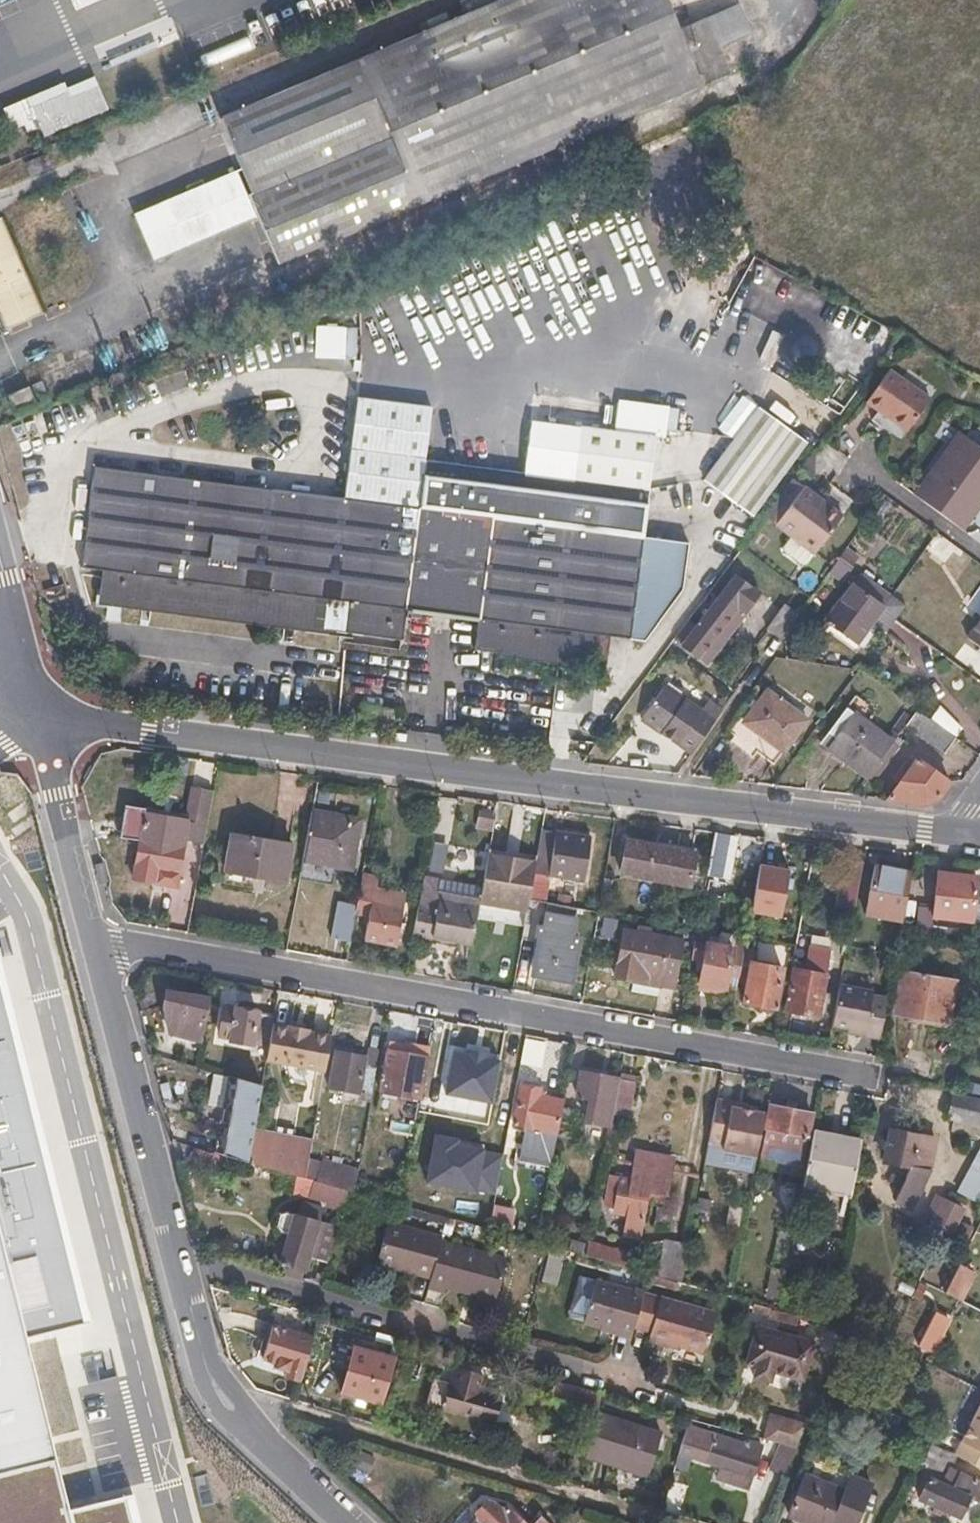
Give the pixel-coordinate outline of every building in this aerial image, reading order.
[(220,118),(242,170),(168,201),(188,246),(258,216),(278,263),(729,72),(719,48),(752,34),(738,3),(679,28),(667,0),(465,0),(460,2),(465,15),(449,22),(445,13),(419,25),(422,34),(220,118)] [(63,87),(4,112),(12,129),(26,123),(29,130),(39,126),(44,135),(106,109),(94,81),(66,92),(63,87)] [(30,174),(49,165),(45,156),(26,164),(30,174)] [(6,328),(41,313),(0,218),(0,314),(6,328)] [(889,370),(865,402),(905,432),(929,400),(889,370)] [(32,385),(39,403),(48,398),(41,382),(32,385)] [(27,387),(8,395),(16,413),(34,404),(27,387)] [(406,610),(480,620),(476,649),(600,665),(604,637),(644,641),(680,593),(687,546),(642,538),(655,441),(580,431),(573,482),(559,480),(440,464),(425,462),(431,410),(358,400),(345,499),(94,467),(81,568),(106,571),(103,601),(402,639),(406,610)] [(751,516),(807,442),(759,406),(733,440),(704,481),(751,516)] [(939,483),(970,441),(956,430),(925,472),(939,483)] [(924,504),(959,529),(979,500),(979,448),(970,441),(939,483),(924,504)] [(789,532),(814,550),(841,516),(804,487),(777,523),(789,532)] [(814,550),(789,532),(783,541),(784,546),(802,559),(807,558),(814,550)] [(838,557),(828,572),(841,581),(852,566),(838,557)] [(905,604),(859,571),(822,622),(855,646),(873,623),(884,632),(893,619),(905,604)] [(682,648),(699,661),(737,610),(744,615),(759,595),(735,578),(682,648)] [(45,591),(48,601),(66,597),(64,586),(45,591)] [(766,630),(779,639),(797,614),(783,605),(766,630)] [(967,637),(979,647),(979,620),(967,637)] [(641,717),(692,753),(715,719),(665,684),(641,717)] [(806,720),(765,690),(741,723),(782,753),(806,720)] [(844,710),(820,743),(866,777),(890,743),(844,710)] [(952,738),(914,712),(904,726),(941,753),(952,738)] [(936,798),(948,782),(915,759),(887,799),(923,803),(936,798)] [(204,786),(207,766),(189,762),(186,783),(204,786)] [(188,787),(183,822),(186,823),(178,873),(156,869),(154,884),(177,888),(178,885),(195,887),(212,791),(188,787)] [(139,845),(144,815),(145,808),(123,804),(117,840),(139,845)] [(350,870),(358,822),(310,814),(301,862),(350,870)] [(178,873),(186,823),(183,822),(144,815),(139,845),(133,880),(154,884),(156,869),(178,873)] [(550,877),(557,832),(542,829),(536,863),(530,902),(546,904),(550,877)] [(725,884),(734,835),(713,831),(704,881),(725,884)] [(577,881),(584,837),(557,832),(550,877),(577,881)] [(284,884),(290,846),(231,835),(224,873),(284,884)] [(585,883),(592,838),(584,837),(577,881),(585,883)] [(690,886),(696,854),(628,843),(623,875),(690,886)] [(530,902),(536,863),(488,856),(483,886),(480,901),(479,907),(526,915),(530,902)] [(853,897),(860,864),(843,862),(838,894),(853,897)] [(757,866),(749,913),(778,918),(786,871),(757,866)] [(901,921),(909,874),(874,868),(865,914),(901,921)] [(396,949),(402,911),(404,897),(388,894),(372,891),(375,873),(363,871),(360,889),(357,905),(356,913),(368,914),(363,943),(396,949)] [(472,946),(479,907),(480,901),(439,893),(442,879),(423,875),(412,941),(452,948),(453,942),(472,946)] [(970,926),(977,880),(938,875),(933,920),(970,926)] [(480,901),(483,886),(442,879),(439,893),(480,901)] [(191,911),(195,887),(178,885),(177,888),(174,907),(191,911)] [(350,945),(356,913),(357,905),(338,902),(331,942),(350,945)] [(567,986),(578,920),(546,915),(544,930),(539,929),(537,938),(542,940),(536,980),(567,986)] [(674,992),(682,944),(647,938),(647,932),(635,930),(633,935),(622,934),(614,980),(645,986),(645,992),(660,995),(661,990),(674,992)] [(738,973),(742,954),(743,945),(732,944),(730,940),(724,938),(717,944),(717,947),(716,948),(692,944),(689,963),(703,965),(699,986),(724,991),(728,971),(738,973)] [(815,1020),(828,950),(807,946),(802,975),(792,974),(785,1015),(815,1020)] [(754,947),(752,955),(750,967),(781,973),(784,952),(754,947)] [(774,1013),(781,973),(750,967),(752,955),(742,954),(738,973),(736,987),(745,988),(742,1007),(774,1013)] [(24,1338),(89,1322),(0,961),(0,1241),(24,1338)] [(942,1028),(952,995),(907,982),(897,1015),(942,1028)] [(865,1034),(872,998),(872,993),(837,986),(830,1028),(865,1034)] [(199,1044),(207,1001),(168,994),(162,1010),(168,1039),(199,1044)] [(878,1041),(885,1001),(872,998),(865,1034),(863,1040),(878,1041)] [(229,1017),(231,1009),(217,1006),(215,1015),(229,1017)] [(266,1050),(270,1027),(272,1017),(231,1009),(229,1017),(215,1015),(211,1036),(225,1039),(225,1042),(266,1050)] [(323,1075),(329,1037),(306,1033),(307,1030),(287,1026),(285,1026),(284,1030),(278,1067),(323,1075)] [(278,1067),(284,1030),(277,1028),(270,1027),(266,1050),(263,1065),(278,1067)] [(523,1036),(519,1061),(548,1065),(551,1040),(523,1036)] [(415,1101),(423,1061),(386,1053),(379,1094),(415,1101)] [(356,1094),(363,1061),(333,1054),(325,1087),(355,1094),(356,1094)] [(499,1063),(447,1054),(440,1094),(492,1103),(499,1063)] [(369,1096),(375,1063),(363,1061),(356,1094),(363,1095),(369,1096)] [(609,1105),(614,1083),(586,1078),(580,1077),(575,1099),(587,1102),(583,1123),(608,1129),(611,1114),(612,1108),(612,1106),(609,1105)] [(252,1133),(259,1088),(227,1079),(215,1155),(247,1163),(252,1133)] [(625,1117),(631,1084),(617,1081),(612,1106),(612,1108),(611,1114),(625,1117)] [(552,1135),(558,1103),(537,1099),(538,1091),(520,1088),(513,1128),(525,1130),(519,1159),(551,1165),(556,1136),(552,1135)] [(953,1099),(948,1126),(952,1126),(979,1131),(979,1104),(953,1099)] [(756,1151),(761,1118),(745,1115),(729,1112),(729,1106),(713,1104),(707,1140),(723,1142),(723,1146),(756,1151)] [(745,1115),(745,1109),(729,1106),(729,1112),(745,1115)] [(801,1157),(808,1119),(769,1110),(765,1133),(770,1134),(769,1139),(774,1141),(773,1150),(781,1153),(780,1157),(786,1159),(787,1154),(801,1157)] [(570,1138),(574,1116),(561,1113),(556,1136),(560,1136),(570,1138)] [(952,1126),(951,1134),(966,1137),(966,1139),(979,1141),(979,1131),(952,1126)] [(305,1180),(311,1143),(296,1141),(255,1134),(252,1133),(247,1163),(305,1180)] [(481,1141),(428,1133),(420,1184),(495,1195),(501,1155),(480,1151),(481,1141)] [(926,1180),(933,1142),(888,1134),(882,1166),(909,1171),(893,1206),(907,1213),(920,1187),(926,1180)] [(849,1197),(857,1151),(828,1146),(829,1140),(811,1136),(801,1187),(849,1197)] [(956,1197),(979,1209),(979,1152),(956,1197)] [(314,1182),(352,1192),(356,1169),(320,1158),(314,1182)] [(637,1245),(646,1194),(652,1167),(634,1164),(630,1185),(618,1182),(617,1190),(612,1193),(609,1207),(613,1212),(612,1217),(624,1220),(619,1242),(637,1245)] [(664,1198),(669,1170),(652,1167),(646,1194),(664,1198)] [(342,1209),(346,1194),(335,1191),(330,1205),(342,1209)] [(948,1241),(964,1210),(939,1198),(923,1229),(948,1241)] [(488,1230),(509,1236),(513,1213),(492,1209),(488,1230)] [(306,1258),(314,1232),(316,1222),(291,1215),(286,1214),(279,1216),(276,1227),(276,1229),(280,1234),(287,1236),(279,1267),(302,1273),(306,1258)] [(336,1228),(316,1222),(314,1232),(306,1258),(327,1263),(336,1228)] [(438,1243),(439,1239),(386,1225),(374,1266),(428,1281),(438,1243)] [(786,1265),(792,1235),(778,1233),(772,1262),(786,1265)] [(279,1267),(287,1236),(280,1234),(272,1264),(279,1267)] [(54,1458),(24,1338),(0,1241),(0,1471),(54,1458)] [(584,1257),(586,1246),(571,1242),(568,1253),(584,1257)] [(492,1303),(504,1261),(438,1243),(428,1281),(426,1290),(442,1294),(444,1289),(492,1303)] [(680,1284),(687,1251),(662,1245),(656,1277),(680,1284)] [(634,1260),(586,1246),(584,1257),(632,1271),(634,1260)] [(954,1300),(964,1281),(956,1277),(946,1296),(954,1300)] [(632,1326),(642,1292),(594,1278),(580,1321),(630,1335),(632,1326)] [(701,1355),(713,1313),(673,1301),(642,1292),(632,1326),(650,1332),(647,1340),(701,1355)] [(933,1354),(948,1324),(933,1316),(917,1347),(933,1354)] [(804,1383),(815,1344),(753,1327),(742,1366),(753,1369),(749,1379),(772,1386),(775,1375),(804,1383)] [(301,1384),(313,1340),(271,1328),(262,1361),(276,1366),(275,1371),(284,1374),(284,1379),(301,1384)] [(400,1340),(356,1328),(353,1340),(396,1352),(400,1340)] [(346,1387),(358,1342),(330,1334),(317,1377),(346,1387)] [(498,1396),(480,1390),(484,1375),(452,1366),(440,1410),(491,1424),(498,1396)] [(580,1437),(593,1394),(553,1382),(548,1399),(569,1405),(561,1431),(580,1437)] [(960,1445),(979,1455),(979,1405),(960,1445)] [(649,1471),(661,1435),(598,1416),(585,1458),(614,1467),(617,1461),(649,1471)] [(795,1450),(805,1427),(806,1427),(769,1416),(762,1441),(780,1446),(795,1450)] [(748,1490),(761,1447),(743,1441),(742,1447),(712,1439),(709,1451),(692,1446),(688,1461),(734,1474),(737,1475),(733,1486),(748,1490)] [(784,1478),(795,1450),(780,1446),(769,1472),(784,1478)] [(935,1468),(943,1452),(930,1446),(922,1462),(935,1468)] [(0,1471),(0,1522),(70,1522),(67,1509),(54,1458),(0,1471)] [(970,1501),(975,1503),(979,1492),(979,1484),(957,1473),(956,1476),(950,1474),(947,1480),(952,1482),(949,1489),(930,1481),(919,1501),(959,1520),(970,1501)] [(844,1495),(804,1478),(787,1518),(800,1522),(860,1522),(873,1488),(850,1480),(844,1495)] [(67,1509),(70,1522),(139,1522),(132,1494),(67,1509)] [(508,1510),(503,1514),(492,1505),(485,1504),(476,1514),(477,1522),(475,1522),(523,1522),(508,1510)]
